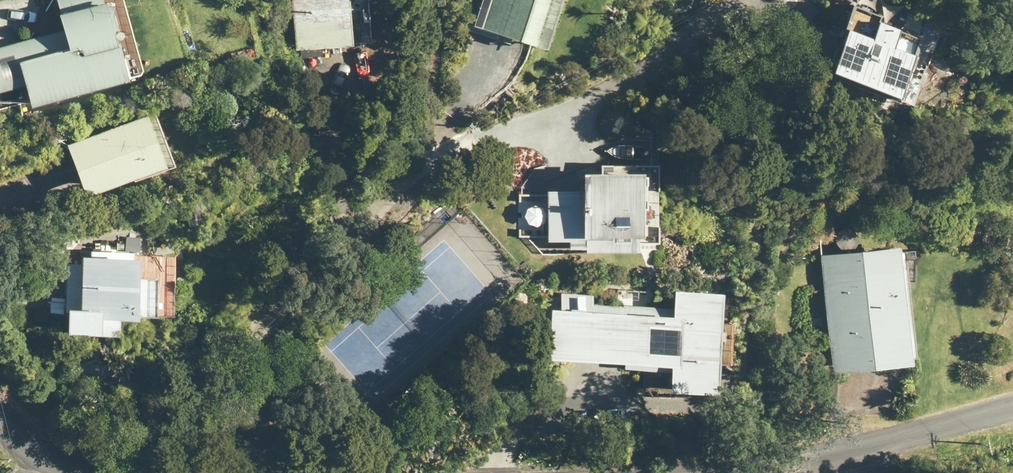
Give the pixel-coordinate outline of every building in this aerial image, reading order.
[(348,0),(291,0),(295,50),(351,46),(348,0)] [(473,26),(548,50),(564,0),(481,0),(473,26)] [(0,46),(0,95),(23,88),(30,111),(128,83),(105,3),(59,15),(63,28),(0,46)] [(924,39),(879,21),(881,16),(860,8),(834,75),(899,101),(924,39)] [(145,117),(65,147),(84,199),(164,170),(145,117)] [(548,191),(548,243),(570,243),(570,249),(587,249),(587,253),(640,253),(640,240),(644,240),(644,176),(583,177),(583,191),(548,191)] [(200,212),(185,215),(189,229),(203,226),(200,212)] [(899,247),(820,255),(832,374),(911,366),(899,247)] [(65,313),(67,313),(67,336),(120,338),(120,327),(138,328),(138,319),(157,320),(159,279),(139,278),(140,262),(134,261),(134,253),(90,251),(89,257),(81,257),(81,264),(66,264),(65,313)] [(721,396),(725,294),(675,291),(673,319),(552,310),(549,361),(671,368),(669,394),(721,396)] [(56,348),(48,340),(39,350),(47,357),(56,348)]
